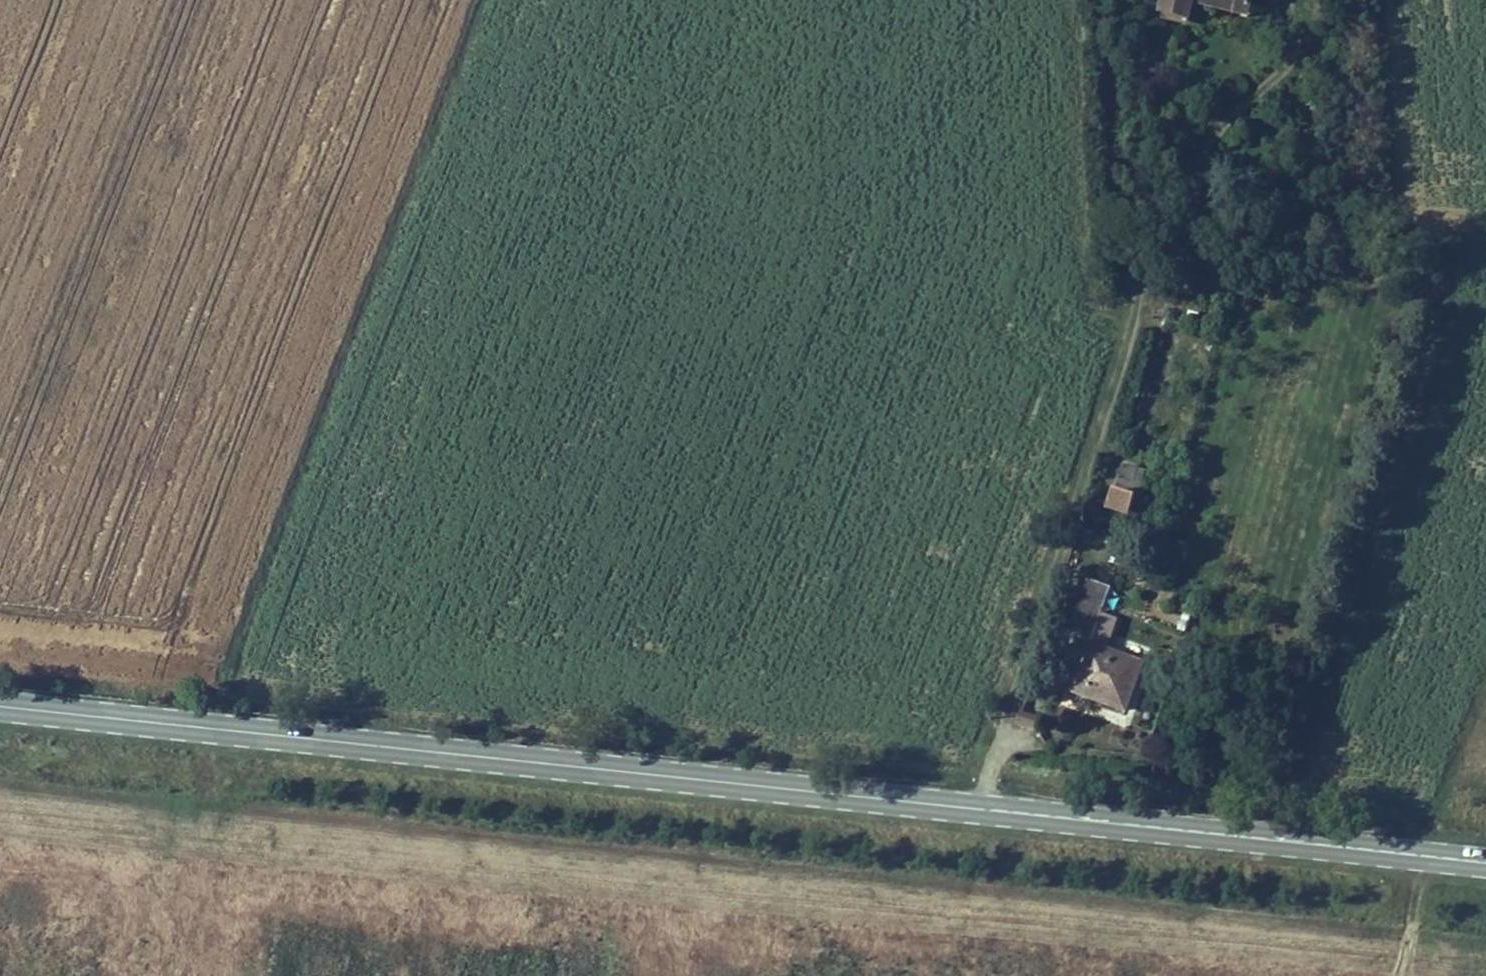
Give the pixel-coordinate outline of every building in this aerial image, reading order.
[(1113,505),(1127,462),(1103,455),(1089,496),(1113,505)] [(1069,572),(1048,624),(1073,635),(1092,580),(1069,572)] [(1108,704),(1124,656),(1073,635),(1054,686),(1108,704)]
